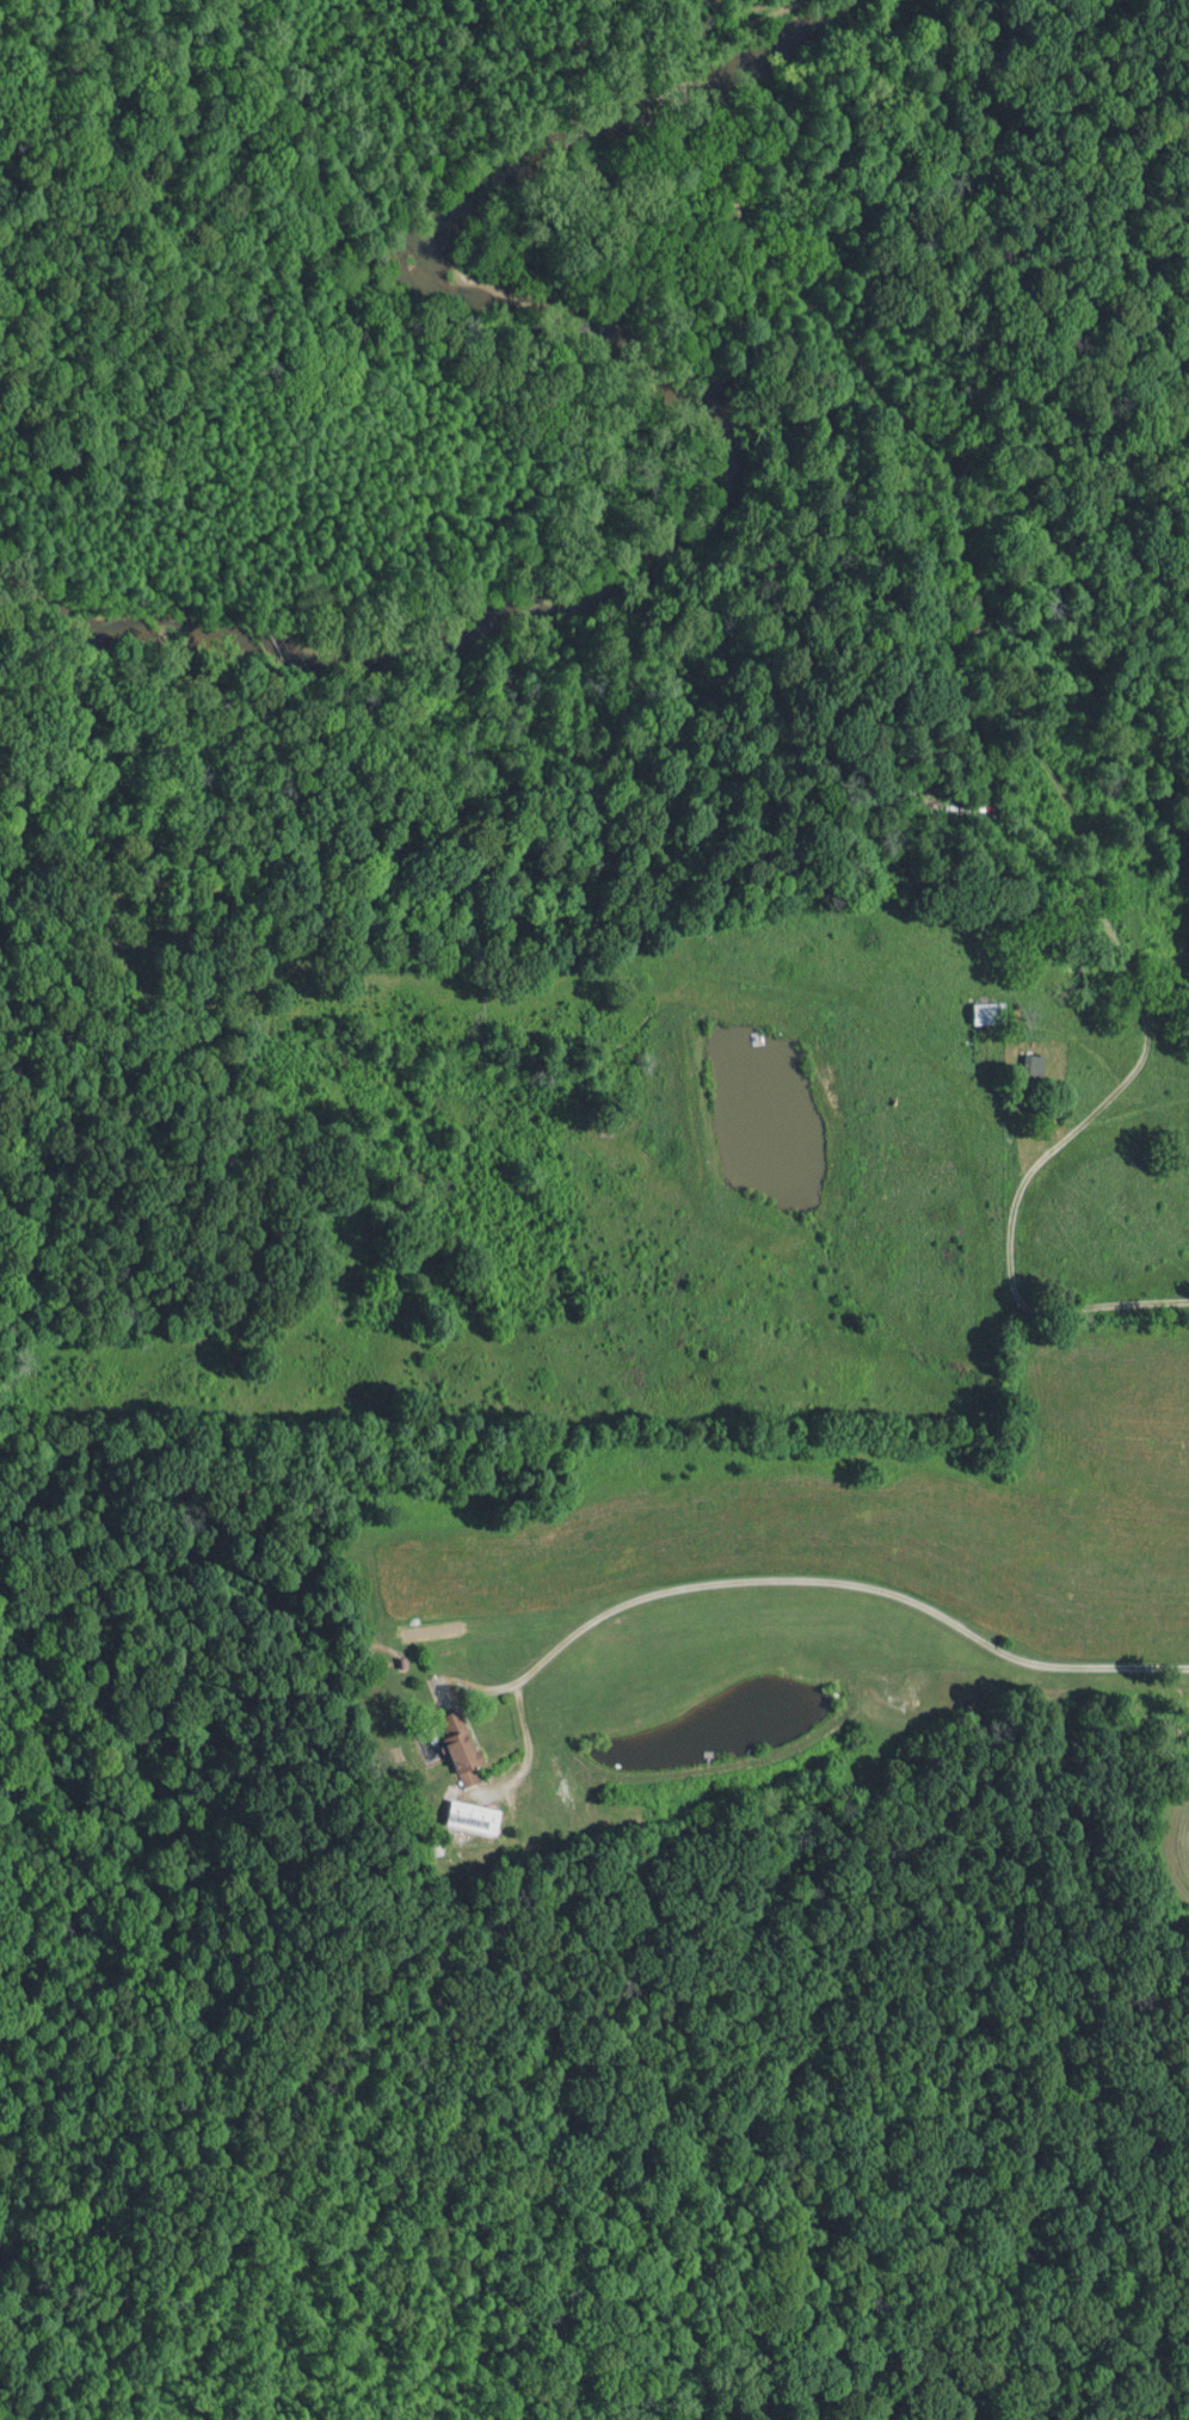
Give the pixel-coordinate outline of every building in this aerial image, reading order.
[(440,1718),(465,1787),(481,1781),(475,1767),(483,1764),(463,1710),(440,1718)] [(506,1812),(455,1799),(449,1825),(499,1837),(506,1812)]
